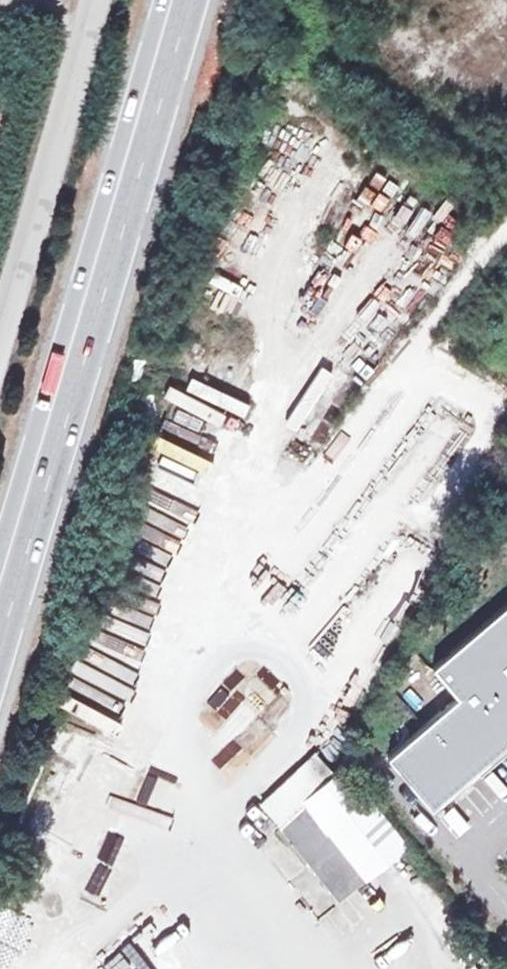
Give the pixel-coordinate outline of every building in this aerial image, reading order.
[(362,330),(333,370),(359,388),(387,348),(362,330)] [(398,452),(376,494),(423,519),(430,506),(420,501),(431,479),(421,474),(447,422),(435,416),(413,459),(398,452)] [(435,665),(460,695),(390,754),(434,806),(446,796),(506,745),(506,604),(435,665)] [(227,779),(278,739),(267,724),(290,706),(279,692),(286,686),(266,662),(245,678),(270,709),(209,757),(227,779)] [(328,724),(315,734),(329,750),(341,739),(328,724)] [(340,747),(273,798),(289,818),(355,767),(350,760),(340,747)] [(289,818),(344,890),(411,839),(355,767),(289,818)]
